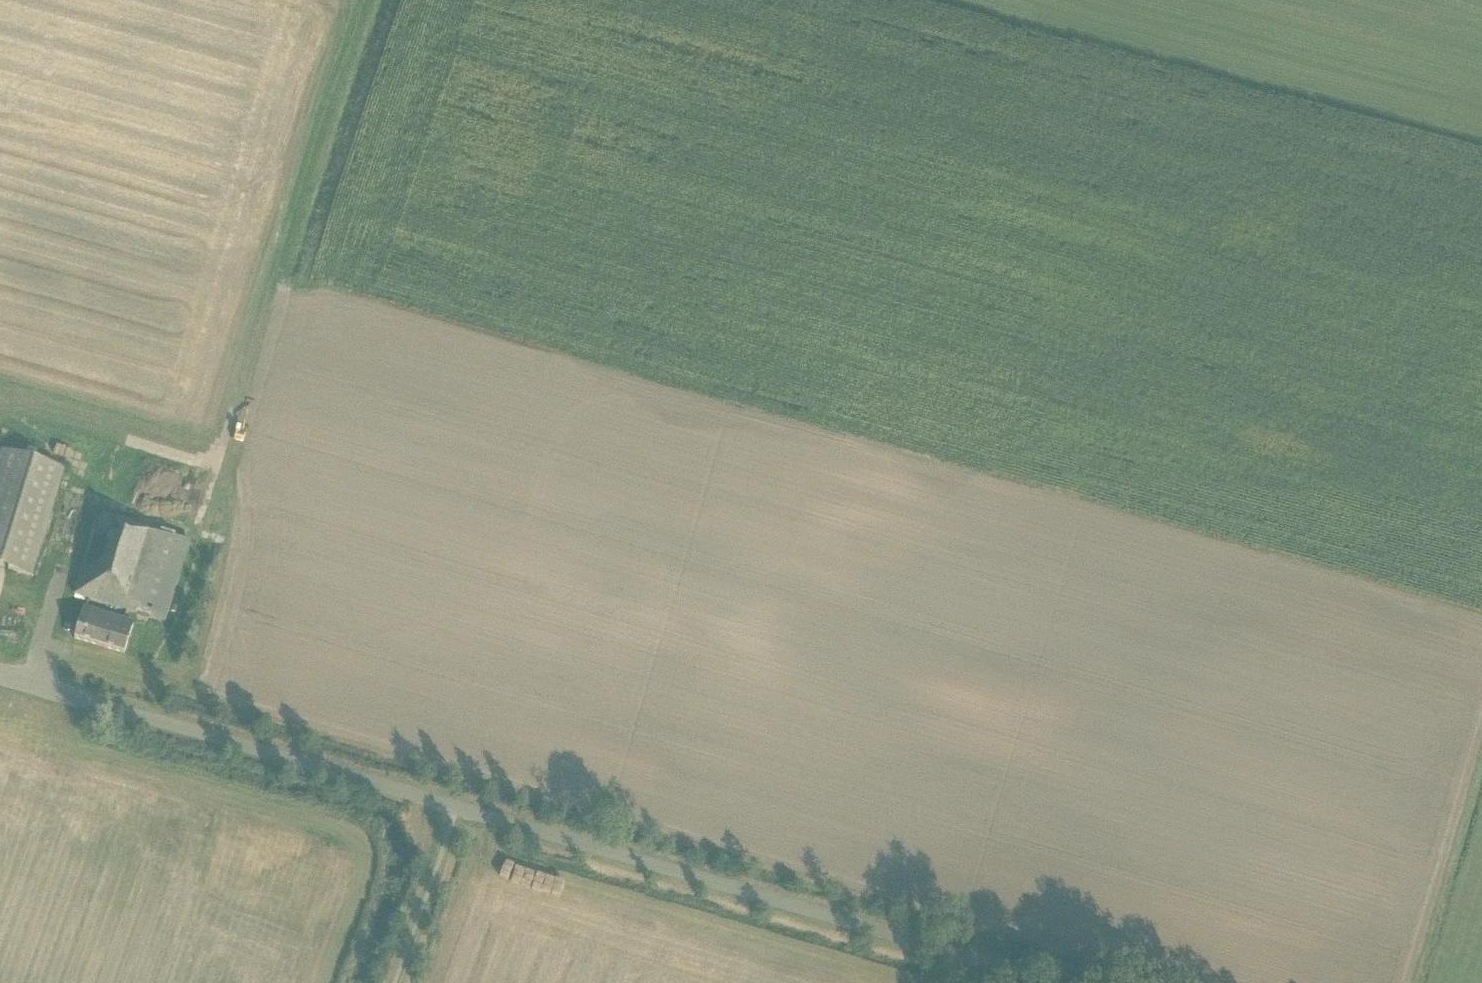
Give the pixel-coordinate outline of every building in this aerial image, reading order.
[(64,473),(1,453),(0,457),(0,567),(31,577),(64,473)] [(164,623),(189,544),(99,515),(74,594),(164,623)] [(123,654),(133,623),(83,608),(74,639),(123,654)]
